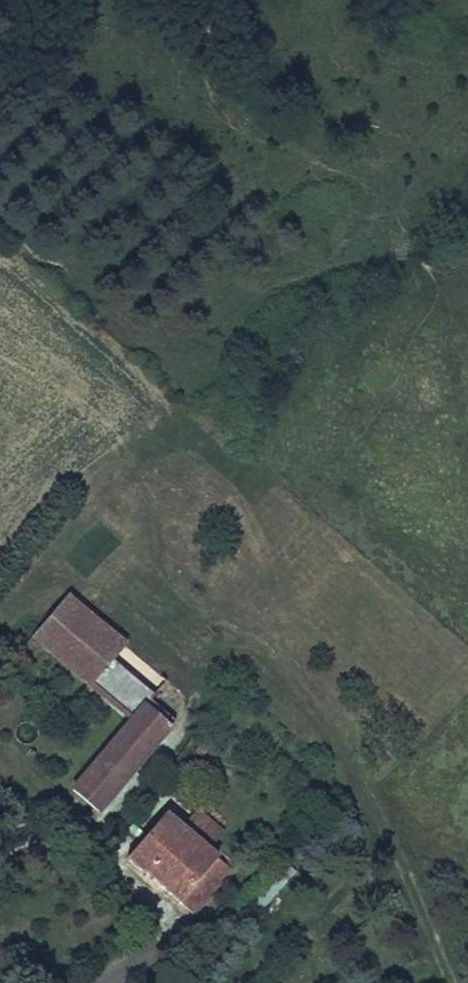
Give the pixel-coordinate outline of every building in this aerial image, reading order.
[(125,684),(138,666),(61,605),(53,615),(29,645),(125,722),(71,794),(98,814),(171,718),(125,684)] [(124,863),(193,920),(235,870),(213,851),(225,837),(199,815),(186,830),(163,811),(124,863)]
